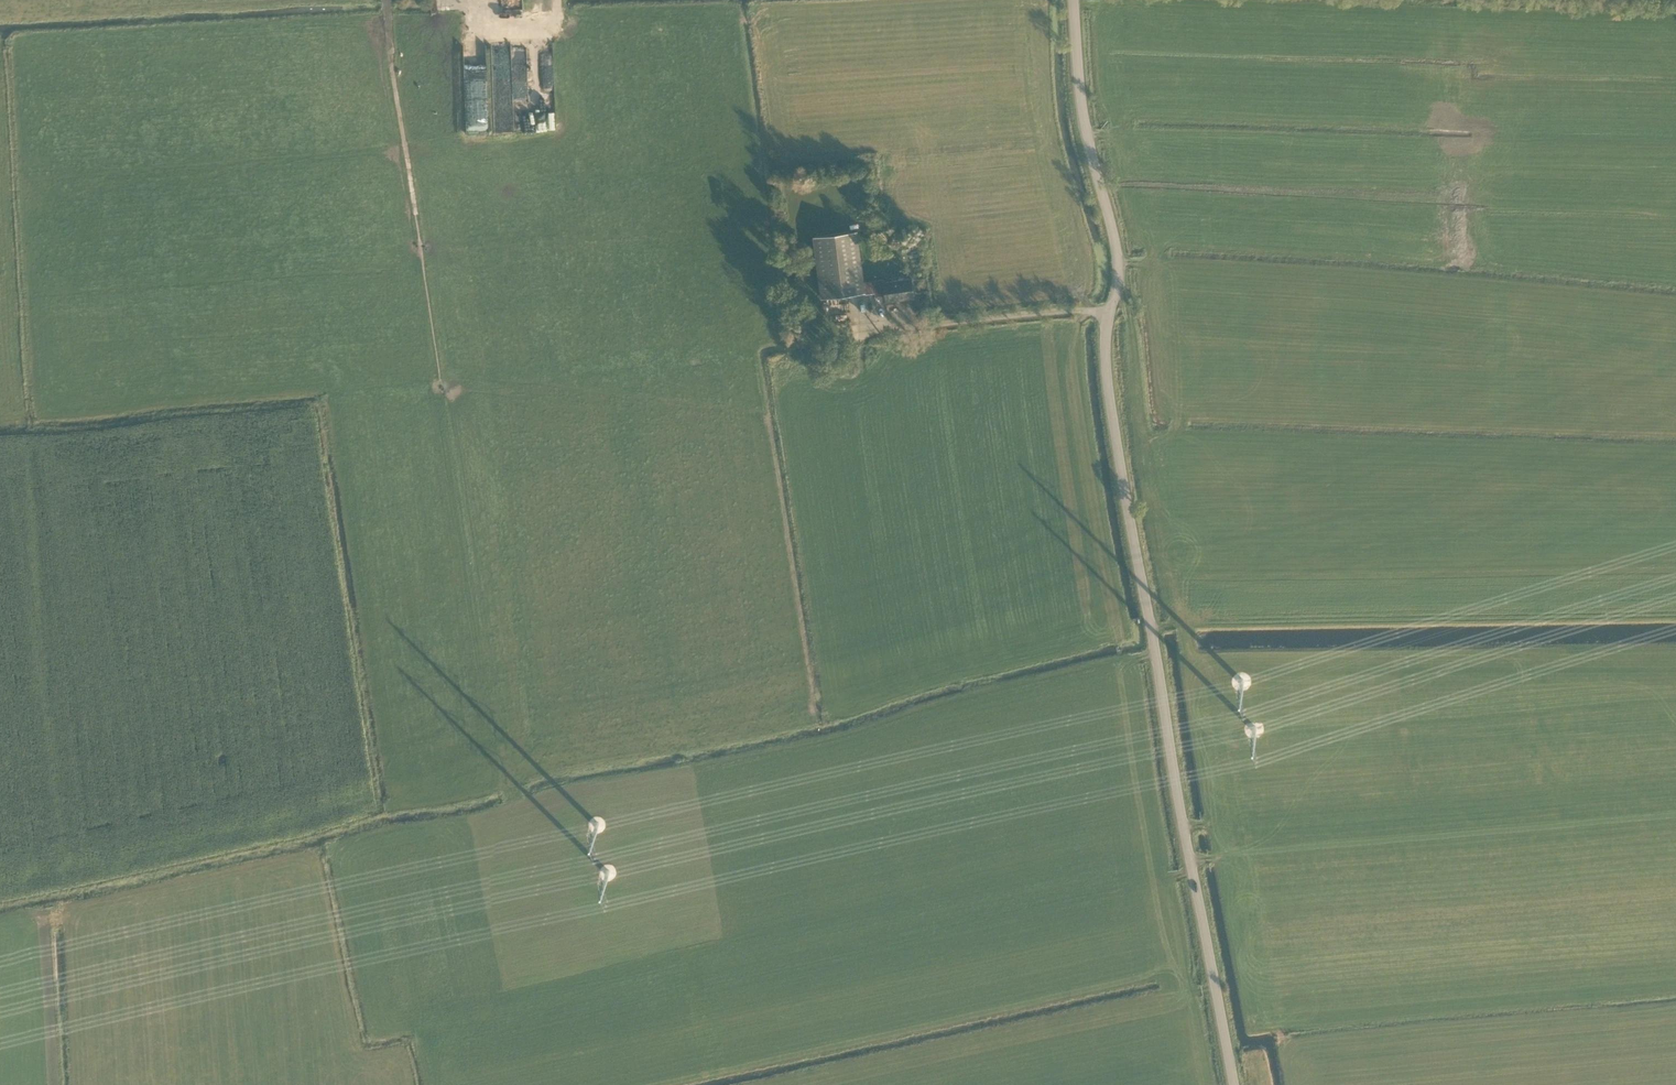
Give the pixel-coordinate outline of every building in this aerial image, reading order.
[(512,84),(512,101),(529,102),(529,64),(523,64),(522,78),(517,78),(517,84),(512,84)] [(865,292),(864,281),(857,231),(813,236),(821,298),(865,292)] [(914,297),(911,278),(884,281),(884,279),(873,280),(875,296),(885,294),(886,301),(914,297)] [(864,281),(866,294),(875,292),(873,279),(864,281)]
